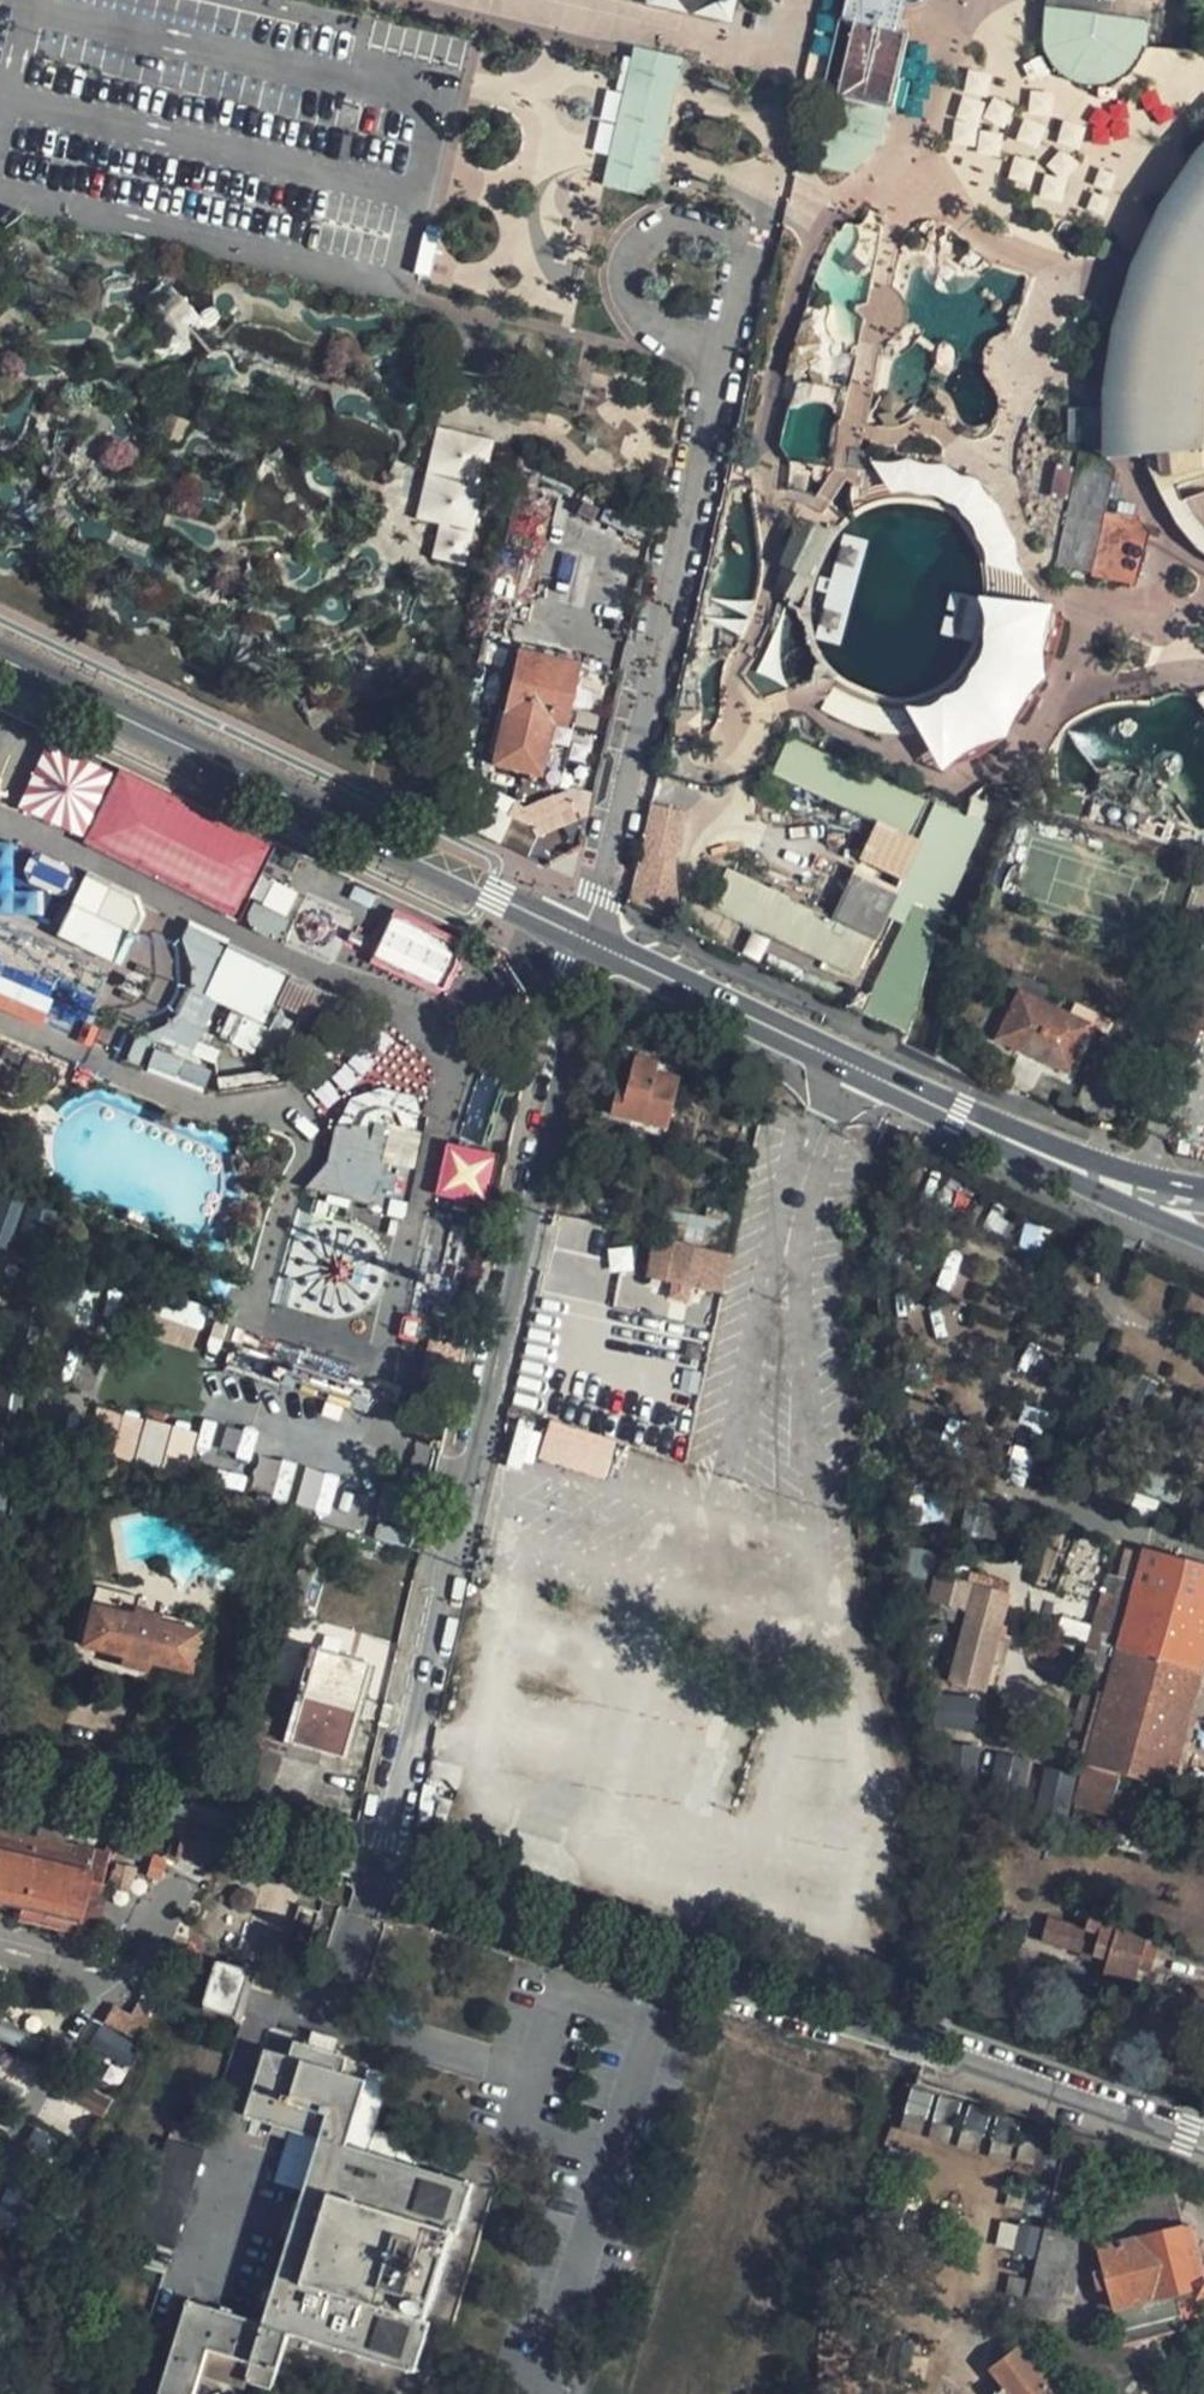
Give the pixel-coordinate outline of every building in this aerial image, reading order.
[(643,3),(730,24),(736,0),(644,0),(643,3)] [(840,21),(849,23),(828,95),(809,159),(851,168),(882,138),(904,37),(895,35),(897,23),(900,9),(910,10),(916,9),(921,5),(923,1),(924,0),(845,0),(840,21)] [(1127,82),(1139,68),(1151,49),(1154,3),(1138,2),(1130,7),(1123,57),(1108,55),(1116,5),(1122,0),(1047,0),(1045,13),(1041,44),(1059,76),(1082,89),(1105,91),(1127,82)] [(1154,0),(1122,0),(1116,5),(1108,55),(1123,57),(1130,7),(1138,2),(1154,3),(1154,0)] [(832,72),(828,95),(849,23),(840,21),(834,50),(832,72)] [(680,59),(630,48),(599,189),(649,199),(680,59)] [(1182,217),(1179,222),(1153,277),(1135,336),(1126,398),(1126,470),(1154,469),(1200,466),(1200,418),(1200,402),(1203,377),(1203,185),(1182,217)] [(171,410),(164,425),(177,431),(185,417),(171,410)] [(469,557),(496,442),(475,437),(468,472),(458,470),(448,468),(439,502),(433,529),(443,531),(439,550),(469,557)] [(1077,580),(1076,585),(1121,592),(1132,530),(1138,531),(1140,518),(1132,517),(1105,512),(1115,465),(1109,453),(1078,448),(1075,466),(1098,471),(1077,580)] [(424,498),(432,464),(411,459),(403,493),(424,498)] [(424,498),(439,502),(448,468),(432,464),(424,498)] [(912,708),(923,728),(941,726),(948,738),(980,719),(1007,692),(1031,645),(1038,593),(1027,590),(1024,567),(1017,545),(1007,519),(992,495),(965,513),(976,532),(982,546),(989,574),(993,599),(988,629),(962,675),(944,692),(912,708)] [(1190,502),(1200,525),(1203,529),(1203,498),(1190,502)] [(497,591),(524,597),(544,512),(517,505),(497,591)] [(756,659),(745,672),(765,695),(817,677),(813,651),(812,644),(806,615),(795,621),(790,614),(801,606),(795,597),(823,537),(825,537),(827,536),(829,533),(830,531),(830,530),(830,528),(829,527),(827,525),(824,524),(821,525),(806,520),(790,561),(780,592),(779,599),(776,607),(774,613),(772,619),(756,659)] [(227,551),(214,561),(223,574),(237,564),(227,551)] [(576,662),(518,649),(492,764),(550,778),(576,662)] [(730,867),(712,906),(859,971),(895,894),(914,902),(929,909),(973,811),(980,799),(920,770),(913,787),(819,744),(791,733),(775,771),(835,798),(790,895),(730,867)] [(242,910),(272,837),(43,744),(13,818),(242,910)] [(653,802),(632,899),(682,915),(677,857),(689,809),(653,802)] [(81,915),(65,952),(82,959),(128,935),(135,919),(127,900),(82,880),(77,877),(64,907),(69,909),(81,915)] [(246,924),(279,937),(297,891),(265,878),(246,924)] [(40,915),(42,897),(0,891),(0,909),(40,915)] [(1188,907),(1183,925),(1203,931),(1203,912),(1188,907)] [(394,908),(369,963),(439,995),(464,940),(394,908)] [(126,1034),(114,1065),(157,1081),(199,1098),(212,1065),(187,1056),(220,986),(269,1007),(284,976),(222,947),(183,929),(176,944),(184,969),(185,990),(172,1018),(157,1030),(139,1038),(126,1034)] [(1195,977),(1203,981),(1203,958),(1201,957),(1195,977)] [(1048,1001),(1056,985),(1019,967),(1011,982),(1021,988),(1048,1001)] [(57,970),(42,1002),(28,996),(22,993),(19,999),(0,990),(0,1012),(17,1019),(64,1041),(84,1026),(85,1024),(86,1021),(86,1018),(85,1015),(74,978),(57,970)] [(1177,1014),(1178,1014),(1203,1026),(1203,1027),(1203,981),(1195,977),(1177,1014)] [(1048,1001),(1021,988),(997,1036),(1071,1072),(1093,1023),(1069,1011),(1048,1001)] [(1077,994),(1069,1011),(1093,1023),(1101,1005),(1077,994)] [(1191,1057),(1203,1026),(1178,1014),(1166,1047),(1191,1057)] [(679,1068),(631,1058),(624,1092),(617,1091),(613,1116),(666,1127),(679,1068)] [(318,1176),(304,1190),(324,1195),(340,1133),(352,1106),(376,1098),(406,1105),(416,1121),(410,1098),(376,1088),(345,1100),(330,1132),(318,1176)] [(395,1213),(417,1122),(416,1121),(406,1105),(376,1098),(352,1106),(340,1133),(324,1195),(395,1213)] [(434,1198),(485,1206),(494,1149),(443,1142),(434,1198)] [(7,1249),(22,1204),(0,1197),(0,1247),(7,1249)] [(679,1242),(670,1282),(713,1291),(722,1252),(730,1216),(688,1205),(679,1242)] [(87,1308),(79,1334),(97,1339),(105,1316),(119,1308),(126,1305),(129,1296),(108,1289),(105,1298),(92,1293),(87,1308)] [(154,1334),(194,1345),(205,1307),(164,1296),(154,1334)] [(438,1347),(429,1372),(446,1378),(455,1353),(438,1347)] [(550,1418),(537,1458),(605,1480),(618,1439),(550,1418)] [(221,1426),(218,1451),(250,1455),(253,1430),(221,1426)] [(144,1429),(140,1446),(174,1456),(179,1440),(144,1429)] [(1098,1475),(1125,1484),(1126,1477),(1099,1469),(1098,1475)] [(387,1523),(394,1486),(367,1480),(360,1517),(387,1523)] [(409,1489),(394,1486),(387,1523),(402,1527),(409,1489)] [(928,1546),(913,1540),(904,1559),(904,1564),(918,1569),(928,1546)] [(1120,1636),(1143,1547),(1121,1540),(1096,1630),(1103,1632),(1120,1636)] [(1203,1656),(1203,1563),(1143,1547),(1120,1636),(1112,1671),(1086,1764),(1070,1822),(1104,1828),(1120,1773),(1169,1786),(1203,1656)] [(942,1677),(975,1685),(1000,1591),(978,1585),(963,1581),(930,1572),(922,1595),(937,1599),(962,1607),(958,1621),(942,1677)] [(965,1572),(963,1581),(978,1585),(980,1576),(965,1572)] [(82,1634),(124,1646),(121,1657),(148,1664),(151,1654),(192,1666),(203,1624),(162,1613),(164,1606),(138,1600),(136,1606),(93,1594),(82,1634)] [(958,1621),(962,1607),(937,1599),(933,1613),(958,1621)] [(1097,1668),(1112,1671),(1120,1636),(1103,1632),(1092,1667),(1097,1668)] [(318,1749),(338,1755),(364,1658),(312,1643),(302,1678),(297,1677),(292,1692),(297,1693),(283,1738),(318,1749)] [(1062,1644),(1058,1659),(1071,1663),(1075,1648),(1062,1644)] [(1086,1764),(1112,1671),(1097,1668),(1073,1761),(1086,1764)] [(283,1738),(297,1693),(292,1692),(265,1684),(252,1730),(283,1738)] [(974,1726),(974,1706),(938,1707),(938,1727),(974,1726)] [(318,1749),(283,1738),(279,1754),(313,1763),(318,1749)] [(1071,1812),(1076,1773),(1042,1768),(1037,1808),(1071,1812)] [(455,1827),(442,1822),(436,1839),(451,1843),(455,1827)] [(24,1900),(18,1920),(35,1924),(76,1934),(89,1938),(105,1883),(108,1864),(0,1837),(0,1894),(24,1900)] [(160,1856),(155,1875),(168,1880),(174,1860),(160,1856)] [(1071,1946),(1110,1958),(1117,1936),(1078,1924),(1071,1946)] [(1142,1981),(1165,1988),(1170,1974),(1183,1979),(1190,1959),(1176,1955),(1180,1941),(1156,1935),(1153,1948),(1138,1943),(1132,1963),(1146,1967),(1142,1981)] [(247,2035),(266,1977),(217,1962),(198,2020),(247,2035)] [(150,2016),(162,1990),(148,1984),(128,2024),(110,2015),(105,2026),(136,2041),(150,2016)] [(321,2140),(263,2324),(188,2302),(159,2393),(197,2393),(203,2372),(210,2351),(255,2365),(249,2386),(277,2393),(295,2338),(359,2358),(371,2362),(412,2375),(430,2323),(452,2331),(480,2240),(458,2232),(473,2186),(369,2153),(348,2146),(361,2101),(367,2081),(344,2074),(347,2061),(294,2045),(290,2058),(267,2050),(246,2117),(321,2140)] [(383,2107),(361,2101),(348,2146),(369,2153),(383,2107)] [(1058,2177),(1035,2270),(1028,2296),(1058,2304),(1065,2278),(1088,2183),(1098,2143),(1069,2135),(1058,2177)] [(178,2255),(209,2156),(172,2144),(141,2242),(178,2255)] [(1184,2328),(1176,2300),(1203,2293),(1203,2278),(1196,2280),(1183,2225),(1176,2193),(1114,2208),(1102,2245),(1099,2246),(1103,2264),(1114,2309),(1122,2344),(1184,2328)] [(1192,2223),(1183,2225),(1196,2280),(1203,2278),(1203,2272),(1192,2223)] [(1099,2312),(1114,2309),(1103,2264),(1089,2267),(1099,2312)] [(1058,2304),(1028,2296),(1025,2313),(1054,2321),(1058,2304)] [(1017,2348),(989,2369),(1003,2386),(993,2393),(994,2393),(1053,2393),(1017,2348)] [(210,2351),(203,2372),(249,2386),(255,2365),(210,2351)]
